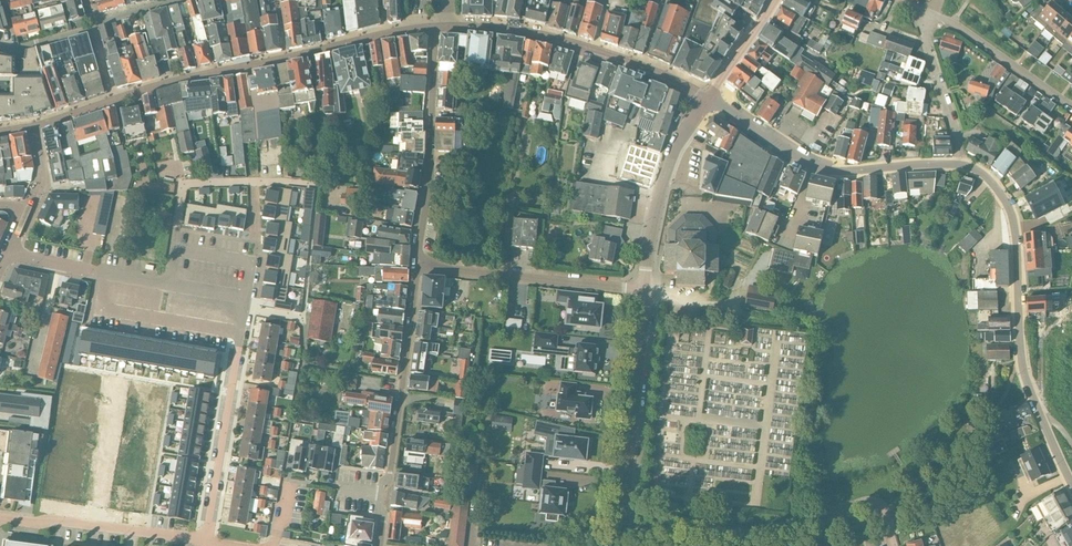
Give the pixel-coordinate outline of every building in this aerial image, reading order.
[(35,9),(33,0),(25,0),(20,1),(22,8),(28,7),(30,13),(35,12),(35,9)] [(35,9),(45,6),(44,4),(60,0),(33,0),(35,9)] [(81,0),(76,0),(62,4),(70,31),(72,30),(71,25),(70,22),(73,21),(73,22),(86,19),(81,0)] [(108,0),(97,3),(100,13),(116,8),(114,0),(109,0),(108,0)] [(116,8),(126,6),(124,0),(114,0),(116,8)] [(208,43),(212,42),(209,27),(226,23),(220,0),(198,0),(196,1),(200,15),(204,28),(208,43)] [(249,57),(243,15),(243,7),(241,1),(241,0),(220,0),(226,23),(227,23),(227,26),(233,61),(249,57)] [(251,57),(267,54),(266,43),(258,3),(258,0),(243,0),(244,7),(245,15),(251,57)] [(301,26),(301,20),(299,3),(293,3),(293,0),(283,0),(282,4),(285,27),(287,42),(288,50),(304,47),(301,26)] [(304,47),(322,42),(321,31),(319,20),(324,20),(321,0),(293,0),(293,3),(299,3),(301,20),(301,26),(304,47)] [(327,38),(327,40),(346,35),(345,25),(343,9),(328,11),(327,6),(331,5),(331,0),(323,0),(327,35),(326,35),(326,36),(327,35),(327,38)] [(358,30),(356,0),(344,0),(345,9),(343,9),(345,25),(347,25),(348,32),(358,30)] [(358,30),(359,31),(380,25),(378,0),(356,0),(358,30)] [(385,7),(384,8),(386,10),(387,10),(388,9),(389,22),(391,24),(401,22),(400,0),(384,0),(385,7)] [(463,17),(492,18),(492,13),(494,13),(496,0),(464,0),(463,17)] [(494,13),(496,13),(495,17),(508,18),(511,0),(496,0),(494,13)] [(508,18),(520,20),(521,9),(523,0),(511,0),(508,18)] [(526,21),(546,25),(548,15),(552,0),(530,0),(528,10),(526,21)] [(547,28),(563,32),(563,31),(570,6),(569,5),(571,0),(565,0),(563,7),(554,5),(547,28)] [(569,5),(570,6),(563,31),(576,36),(584,8),(578,7),(580,0),(571,0),(569,5)] [(627,11),(632,0),(608,0),(607,5),(627,11)] [(642,28),(651,31),(654,20),(659,6),(654,5),(655,0),(650,0),(646,13),(642,28)] [(734,23),(740,12),(732,8),(733,4),(725,0),(700,0),(692,21),(712,28),(718,14),(734,23)] [(757,18),(763,8),(749,0),(725,0),(733,4),(732,8),(740,12),(741,9),(757,18)] [(782,6),(803,18),(811,4),(804,0),(785,0),(782,6)] [(859,9),(863,0),(856,0),(853,6),(859,9)] [(866,11),(871,0),(863,0),(859,9),(866,11)] [(866,11),(864,17),(872,21),(873,20),(874,16),(878,18),(881,11),(885,1),(884,0),(871,0),(866,11)] [(1026,6),(1034,0),(1012,0),(1012,1),(1013,3),(1015,3),(1017,4),(1019,3),(1024,8),(1026,6)] [(11,11),(22,8),(20,1),(9,4),(11,11)] [(213,64),(208,43),(204,28),(200,15),(196,1),(179,6),(183,17),(191,15),(192,18),(193,18),(198,41),(200,41),(201,45),(193,47),(196,57),(199,68),(213,64)] [(70,31),(62,4),(62,3),(58,4),(57,3),(49,5),(50,10),(51,9),(55,27),(67,24),(69,31),(70,31)] [(633,52),(636,41),(645,13),(636,11),(638,4),(633,3),(631,10),(626,29),(623,37),(620,48),(633,52)] [(1031,17),(1038,23),(1045,29),(1048,26),(1061,10),(1052,3),(1045,10),(1040,6),(1031,17)] [(582,26),(579,37),(594,42),(603,8),(588,4),(582,26)] [(182,16),(179,6),(179,5),(168,8),(179,49),(185,71),(196,68),(194,58),(182,16)] [(685,12),(678,10),(670,35),(673,36),(671,39),(669,38),(659,61),(670,66),(675,56),(682,39),(690,15),(693,8),(687,5),(685,12)] [(260,7),(263,29),(279,27),(277,17),(273,18),(272,6),(260,7)] [(648,56),(659,61),(669,38),(671,39),(673,36),(670,35),(678,10),(677,9),(666,6),(657,32),(648,56)] [(803,18),(782,6),(772,22),(788,31),(801,38),(798,36),(804,24),(807,26),(810,22),(803,18)] [(167,52),(179,49),(168,8),(156,11),(167,52)] [(43,30),(55,27),(51,9),(50,10),(39,12),(43,30)] [(601,41),(618,47),(626,20),(625,20),(628,12),(622,10),(619,18),(616,17),(608,15),(606,24),(601,41)] [(1058,33),(1070,18),(1061,10),(1048,26),(1045,29),(1044,30),(1054,38),(1058,33)] [(156,11),(144,15),(147,25),(149,33),(156,63),(169,59),(167,52),(156,11)] [(849,11),(839,32),(854,38),(864,17),(849,11)] [(1009,13),(1004,17),(1008,22),(1013,18),(1009,13)] [(36,14),(24,17),(28,34),(40,31),(36,14)] [(721,63),(723,61),(724,58),(725,59),(745,32),(733,24),(734,23),(718,14),(712,28),(712,29),(691,76),(704,82),(705,81),(710,80),(710,81),(722,64),(721,63)] [(16,37),(28,34),(24,17),(12,20),(16,37)] [(1058,33),(1054,38),(1063,45),(1067,41),(1071,35),(1071,20),(1070,18),(1058,33)] [(691,76),(712,29),(712,28),(692,21),(684,41),(686,42),(678,58),(674,68),(691,76)] [(115,38),(120,36),(118,28),(117,23),(110,25),(115,38)] [(212,42),(208,43),(213,64),(218,63),(218,65),(232,61),(227,36),(226,23),(209,27),(212,42)] [(115,38),(110,25),(110,24),(100,28),(106,47),(117,85),(118,85),(121,87),(121,88),(130,85),(125,73),(124,73),(118,51),(116,44),(114,38),(115,38)] [(767,46),(796,66),(800,56),(804,50),(798,47),(781,37),(784,33),(771,25),(770,24),(769,24),(768,25),(758,40),(767,46)] [(121,41),(129,39),(125,26),(118,28),(120,36),(121,41)] [(266,43),(268,54),(282,51),(281,43),(279,27),(263,29),(266,43)] [(643,55),(651,31),(642,28),(634,52),(643,55)] [(871,32),(869,36),(862,33),(859,41),(884,50),(884,49),(909,58),(910,58),(914,45),(888,35),(887,38),(871,32)] [(160,77),(156,63),(149,33),(143,35),(131,39),(133,47),(143,82),(160,77)] [(513,110),(520,74),(520,73),(522,65),(522,64),(523,62),(522,62),(523,58),(512,56),(512,50),(497,48),(496,57),(491,57),(492,47),(493,36),(470,34),(469,38),(459,37),(458,48),(457,61),(466,62),(465,68),(465,75),(489,77),(489,71),(514,74),(513,82),(506,81),(503,109),(513,110)] [(70,40),(72,48),(73,51),(75,57),(76,61),(94,57),(88,35),(70,40)] [(818,44),(811,40),(807,47),(820,54),(823,47),(828,50),(834,39),(827,36),(827,37),(823,35),(818,44)] [(428,54),(428,39),(424,36),(419,37),(421,57),(424,57),(424,54),(428,54)] [(442,64),(441,74),(456,75),(457,61),(458,48),(459,37),(444,36),(442,38),(440,63),(442,64)] [(395,40),(400,69),(409,68),(415,67),(414,61),(414,58),(421,57),(419,37),(411,38),(395,40)] [(499,37),(497,48),(512,50),(512,56),(523,58),(525,41),(515,40),(515,39),(508,38),(508,39),(499,37)] [(962,43),(944,37),(940,49),(958,54),(962,43)] [(40,48),(37,48),(43,68),(47,80),(51,96),(52,101),(56,111),(69,106),(70,105),(66,95),(64,88),(58,69),(60,69),(60,68),(60,67),(58,63),(59,63),(62,61),(61,56),(69,53),(71,59),(75,57),(73,51),(72,48),(70,40),(62,42),(50,46),(40,48)] [(395,40),(382,42),(390,87),(402,85),(401,77),(408,77),(409,68),(400,69),(395,40)] [(526,73),(531,74),(537,44),(525,41),(523,58),(522,62),(523,62),(522,64),(522,65),(520,73),(526,74),(526,73)] [(370,45),(370,46),(376,81),(377,81),(377,85),(384,84),(383,65),(380,42),(370,45)] [(768,63),(776,54),(767,48),(758,42),(747,56),(759,64),(763,59),(768,63)] [(549,68),(550,58),(553,48),(537,44),(531,74),(531,75),(541,77),(543,67),(549,68)] [(377,81),(376,81),(370,46),(363,48),(362,47),(333,54),(336,64),(339,82),(336,83),(337,86),(334,87),(335,113),(336,115),(346,113),(343,94),(359,91),(360,96),(372,94),(371,85),(366,62),(372,61),(376,81),(377,81),(377,85),(377,81)] [(130,85),(143,82),(133,47),(118,51),(124,73),(125,73),(130,85)] [(1031,47),(1027,53),(1036,59),(1041,54),(1031,47)] [(56,111),(52,101),(49,94),(37,48),(26,51),(24,60),(0,56),(0,122),(40,117),(56,111)] [(567,78),(574,54),(574,53),(555,48),(552,59),(550,73),(567,78)] [(887,52),(884,59),(891,61),(894,54),(887,52)] [(66,95),(70,105),(86,100),(82,89),(72,59),(71,59),(69,53),(61,56),(62,61),(59,63),(58,63),(60,67),(60,69),(58,69),(64,88),(66,95)] [(334,114),(335,113),(334,87),(334,77),(332,66),(330,55),(316,58),(317,69),(318,91),(325,91),(325,97),(324,97),(325,113),(327,114),(334,114)] [(800,56),(796,66),(805,73),(812,76),(819,81),(826,70),(814,62),(813,64),(800,56)] [(95,57),(94,57),(76,61),(79,72),(84,88),(88,99),(105,93),(95,57)] [(767,72),(755,64),(746,57),(740,64),(749,71),(754,75),(756,71),(764,77),(762,80),(763,81),(761,83),(767,88),(773,93),(780,83),(767,72)] [(900,68),(905,70),(921,76),(925,64),(910,58),(909,58),(907,65),(902,63),(900,68)] [(293,88),(279,90),(279,93),(281,110),(283,109),(285,111),(291,110),(293,107),(296,107),(296,105),(309,103),(311,112),(314,112),(316,101),(317,101),(315,91),(310,91),(310,88),(313,88),(308,61),(288,64),(289,66),(293,88)] [(408,77),(427,79),(427,78),(428,61),(414,61),(415,67),(409,68),(408,77)] [(602,63),(595,86),(609,91),(617,68),(602,63)] [(289,66),(274,68),(279,90),(293,88),(289,66)] [(761,83),(748,73),(739,66),(732,75),(733,76),(728,82),(757,105),(763,95),(764,93),(763,92),(767,88),(761,83)] [(800,82),(805,73),(796,66),(790,76),(800,82)] [(972,81),(968,93),(978,96),(977,99),(978,101),(982,102),(984,101),(985,98),(992,101),(995,90),(996,88),(998,89),(1002,84),(1009,74),(1005,71),(1006,71),(998,66),(990,76),(991,77),(988,86),(972,81)] [(1061,77),(1065,72),(1058,66),(1053,72),(1061,77)] [(279,90),(274,68),(254,73),(254,76),(248,77),(253,102),(254,101),(256,118),(257,143),(258,143),(271,140),(272,148),(279,147),(282,143),(281,138),(282,138),(281,110),(279,93),(279,90)] [(574,85),(569,83),(565,98),(588,105),(590,94),(591,94),(598,72),(587,68),(586,71),(580,69),(574,85)] [(610,97),(604,120),(624,127),(627,119),(633,105),(637,106),(642,108),(649,86),(640,83),(642,78),(620,69),(616,80),(610,97)] [(821,82),(833,91),(841,96),(847,98),(841,95),(842,94),(845,94),(847,91),(844,89),(832,81),(835,76),(826,70),(819,81),(821,82)] [(900,83),(912,87),(917,88),(921,76),(905,70),(900,83)] [(1061,77),(1069,83),(1071,85),(1071,74),(1067,70),(1065,72),(1061,77)] [(827,102),(830,96),(833,91),(821,82),(819,81),(812,76),(805,73),(798,86),(801,88),(793,103),(817,117),(826,102),(827,102)] [(874,78),(861,73),(858,83),(874,88),(876,81),(873,81),(874,78)] [(879,73),(877,79),(884,81),(886,75),(879,73)] [(453,112),(456,75),(441,74),(438,111),(453,112)] [(248,75),(236,77),(240,99),(252,97),(248,75)] [(234,77),(223,79),(225,95),(227,95),(228,104),(237,103),(235,88),(234,77)] [(401,91),(414,93),(425,94),(427,79),(408,77),(401,77),(402,85),(401,91)] [(237,103),(228,104),(227,95),(225,95),(223,79),(211,81),(212,96),(214,110),(214,115),(226,113),(227,117),(238,116),(237,103)] [(181,85),(183,96),(187,113),(214,110),(212,96),(211,81),(199,83),(181,85)] [(790,81),(787,86),(794,90),(798,85),(790,81)] [(995,102),(1006,109),(1024,84),(1021,81),(1017,86),(1016,85),(1011,92),(1005,88),(995,102)] [(650,83),(649,86),(642,108),(640,117),(655,123),(658,115),(657,114),(660,106),(663,106),(668,91),(668,90),(650,83)] [(876,93),(872,105),(873,106),(874,106),(879,95),(879,94),(883,84),(880,83),(876,93)] [(892,98),(895,88),(886,84),(882,94),(892,98)] [(1024,84),(1006,109),(1017,117),(1027,103),(1020,99),(1028,87),(1024,84)] [(182,97),(180,86),(159,92),(162,108),(171,106),(177,129),(183,155),(195,152),(182,97)] [(909,88),(907,101),(923,104),(925,91),(915,89),(909,88)] [(1031,88),(1027,94),(1033,98),(1037,92),(1031,88)] [(387,90),(377,91),(378,102),(388,102),(387,90)] [(680,95),(677,94),(668,91),(663,106),(660,106),(657,114),(658,115),(655,123),(656,124),(653,135),(665,139),(666,137),(679,98),(680,95)] [(831,97),(830,100),(825,109),(836,116),(841,106),(843,103),(850,107),(853,100),(847,98),(841,96),(833,91),(830,96),(831,97)] [(159,120),(161,120),(163,132),(177,129),(171,106),(162,108),(159,92),(155,93),(158,104),(160,113),(159,113),(157,105),(155,94),(143,98),(145,109),(147,117),(158,114),(159,120)] [(1037,93),(1034,97),(1039,101),(1042,96),(1037,93)] [(546,94),(544,102),(542,112),(550,113),(551,104),(555,104),(553,114),(555,120),(560,120),(562,106),(564,97),(562,97),(548,94),(546,94)] [(885,108),(888,98),(879,95),(874,106),(881,108),(885,108)] [(592,97),(588,108),(596,111),(599,99),(592,97)] [(1022,120),(1033,128),(1051,102),(1046,98),(1038,111),(1032,106),(1022,120)] [(769,124),(775,114),(780,107),(768,100),(765,105),(757,116),(769,124)] [(854,100),(851,106),(859,109),(862,103),(854,100)] [(921,117),(923,104),(907,101),(906,104),(898,102),(896,113),(921,117)] [(1051,102),(1033,128),(1044,135),(1053,122),(1047,117),(1056,105),(1051,102)] [(528,119),(531,104),(525,103),(522,118),(528,119)] [(633,105),(627,119),(632,120),(637,106),(633,105)] [(142,106),(121,110),(123,121),(127,141),(147,137),(144,117),(142,106)] [(872,109),(871,117),(870,128),(879,129),(880,113),(881,108),(874,106),(873,106),(872,109)] [(121,129),(119,118),(116,107),(104,112),(111,137),(108,138),(111,148),(122,144),(118,134),(115,135),(114,131),(121,129)] [(880,113),(879,129),(877,146),(889,147),(891,128),(893,128),(895,117),(895,115),(886,114),(887,109),(885,108),(881,108),(880,113)] [(399,124),(403,124),(413,124),(413,123),(423,123),(423,112),(410,113),(401,111),(399,111),(399,124)] [(590,111),(584,136),(597,139),(602,119),(602,114),(601,114),(600,114),(595,113),(590,111)] [(112,148),(111,148),(108,138),(111,137),(104,112),(102,112),(102,113),(75,122),(74,123),(77,139),(80,155),(85,183),(86,183),(87,191),(87,192),(102,192),(109,192),(115,191),(129,190),(133,178),(132,169),(128,151),(124,152),(123,146),(112,148)] [(552,115),(540,113),(537,120),(553,123),(552,115)] [(708,130),(708,133),(707,145),(727,155),(726,157),(727,158),(738,134),(714,117),(706,129),(708,130)] [(928,129),(934,129),(934,128),(937,128),(937,125),(934,125),(935,118),(929,117),(928,129)] [(1059,118),(1054,122),(1055,128),(1061,130),(1065,126),(1065,124),(1064,121),(1063,120),(1059,118)] [(453,163),(464,164),(471,164),(473,121),(437,119),(436,147),(437,148),(437,152),(454,153),(453,163)] [(905,121),(904,134),(903,145),(915,146),(917,123),(914,122),(914,120),(911,120),(911,122),(905,121)] [(70,183),(85,183),(80,155),(77,139),(74,123),(60,127),(63,139),(61,139),(63,150),(64,150),(70,182),(70,183)] [(423,134),(423,123),(413,123),(413,124),(403,124),(403,134),(423,134)] [(242,124),(231,125),(235,166),(240,165),(245,165),(242,124)] [(394,153),(400,154),(407,154),(414,154),(425,155),(426,134),(423,134),(403,134),(403,124),(399,124),(399,143),(401,143),(401,148),(394,147),(377,146),(377,152),(393,154),(394,153)] [(1059,136),(1047,152),(1056,160),(1059,156),(1060,154),(1060,152),(1059,150),(1058,149),(1064,141),(1071,147),(1071,129),(1066,125),(1059,136)] [(59,129),(44,132),(45,134),(51,162),(55,184),(55,185),(57,184),(70,182),(64,150),(63,150),(61,139),(59,129)] [(854,133),(853,136),(847,160),(860,164),(863,153),(868,137),(854,133)] [(28,134),(11,137),(17,172),(18,182),(32,181),(34,168),(28,134)] [(728,164),(727,165),(715,195),(714,196),(739,200),(753,202),(756,192),(771,157),(738,134),(727,158),(730,159),(728,164)] [(847,160),(853,136),(845,134),(844,138),(840,137),(839,139),(837,146),(834,157),(847,160)] [(660,154),(665,139),(653,135),(649,149),(649,150),(660,154)] [(9,138),(0,139),(0,141),(4,160),(5,168),(5,169),(11,168),(10,159),(12,158),(10,149),(9,138)] [(933,139),(934,156),(952,156),(952,143),(951,139),(933,139)] [(334,152),(335,141),(325,140),(325,152),(334,152)] [(973,140),(967,151),(991,165),(997,154),(1001,146),(989,140),(985,147),(973,140)] [(1040,141),(1034,150),(1043,157),(1047,152),(1049,148),(1040,141)] [(1003,178),(1008,171),(1019,157),(1022,153),(1011,144),(992,169),(1003,178)] [(631,145),(620,178),(650,188),(660,154),(631,145)] [(196,152),(201,171),(212,169),(207,149),(196,152)] [(425,156),(414,155),(407,154),(400,154),(398,171),(422,173),(425,156)] [(227,157),(221,158),(222,167),(234,166),(233,157),(227,157)] [(702,190),(701,191),(702,192),(714,196),(715,195),(727,165),(728,164),(710,157),(704,170),(703,173),(704,173),(709,175),(709,176),(706,174),(704,180),(706,181),(703,188),(702,190)] [(753,202),(751,207),(759,208),(763,196),(769,199),(777,180),(780,174),(782,168),(783,166),(784,164),(771,157),(756,192),(753,202)] [(1035,180),(1019,157),(1008,171),(1013,178),(1012,179),(1021,190),(1029,184),(1035,180)] [(784,178),(778,193),(785,196),(787,190),(798,195),(806,176),(789,168),(784,178)] [(419,190),(422,173),(398,171),(375,169),(374,184),(397,186),(408,188),(419,190)] [(934,194),(936,173),(908,174),(909,191),(921,190),(921,195),(933,195),(934,194)] [(905,174),(892,176),(893,180),(894,191),(895,195),(899,195),(900,202),(908,201),(907,194),(906,185),(905,174)] [(364,175),(363,183),(371,184),(372,176),(364,175)] [(974,180),(963,176),(958,192),(956,198),(954,203),(954,202),(947,215),(954,219),(960,205),(959,205),(964,195),(967,196),(971,190),(974,180)] [(806,201),(818,204),(830,207),(836,183),(812,177),(806,201)] [(877,200),(877,182),(877,178),(864,179),(864,201),(877,200)] [(839,181),(838,192),(838,210),(851,210),(850,181),(839,181)] [(862,208),(862,194),(862,183),(851,183),(851,208),(862,208)] [(606,216),(619,218),(630,220),(634,192),(623,190),(576,184),(573,212),(606,216)] [(23,198),(24,188),(6,188),(6,186),(0,186),(0,193),(6,192),(6,199),(23,198)] [(1054,186),(1037,195),(1027,200),(1037,220),(1064,206),(1054,186)] [(268,188),(266,204),(290,208),(292,192),(268,188)] [(400,201),(399,211),(414,214),(418,194),(407,192),(392,189),(390,199),(400,201)] [(102,192),(101,197),(93,234),(105,237),(113,199),(115,191),(109,192),(102,192)] [(894,191),(885,192),(886,207),(894,206),(893,203),(892,196),(895,195),(894,191)] [(38,220),(52,226),(57,229),(60,228),(63,220),(62,217),(63,211),(79,211),(79,196),(50,195),(38,220)] [(355,197),(341,196),(341,205),(355,205),(355,197)] [(306,203),(305,210),(307,210),(313,211),(314,204),(306,203)] [(266,204),(263,219),(269,220),(287,223),(290,208),(266,204)] [(188,205),(184,226),(198,228),(202,207),(188,205)] [(216,210),(213,226),(228,229),(232,208),(217,206),(216,210)] [(202,207),(198,228),(212,231),(213,226),(216,210),(202,207)] [(232,208),(228,229),(244,232),(247,210),(232,208)] [(412,227),(414,214),(399,211),(396,210),(394,224),(401,225),(412,227)] [(746,233),(749,234),(769,243),(778,220),(756,210),(746,233)] [(0,212),(0,221),(1,223),(8,224),(9,218),(8,218),(7,216),(7,215),(3,213),(3,212),(0,212)] [(316,215),(313,246),(323,247),(325,234),(326,220),(326,216),(317,215),(316,215)] [(678,277),(678,287),(705,288),(706,278),(709,278),(709,275),(719,275),(720,248),(717,248),(717,231),(706,216),(687,216),(673,230),(673,247),(666,247),(665,274),(675,274),(675,277),(678,277)] [(505,243),(512,244),(512,250),(513,250),(513,247),(521,248),(521,250),(527,251),(527,249),(536,249),(535,252),(536,252),(539,221),(514,219),(513,230),(506,230),(505,243)] [(269,220),(266,236),(290,240),(293,225),(287,223),(269,220)] [(2,237),(8,224),(1,223),(0,221),(0,236),(2,237)] [(351,221),(349,237),(362,239),(364,222),(351,221)] [(378,226),(376,240),(391,242),(409,245),(411,232),(378,226)] [(593,244),(592,243),(587,247),(591,252),(590,260),(612,264),(616,249),(625,243),(622,238),(623,230),(605,227),(603,239),(594,237),(593,244)] [(775,248),(769,269),(792,274),(794,267),(809,271),(812,260),(812,261),(813,256),(818,257),(824,234),(812,231),(800,228),(796,242),(794,251),(793,253),(793,254),(785,251),(785,252),(775,248)] [(975,230),(954,250),(962,258),(982,238),(975,230)] [(1025,235),(1027,262),(1051,260),(1050,251),(1047,251),(1045,234),(1025,235)] [(266,236),(264,252),(270,253),(288,256),(290,240),(266,236)] [(367,254),(373,255),(409,257),(410,247),(395,246),(395,244),(390,243),(391,242),(376,240),(376,241),(368,240),(367,254)] [(313,247),(312,264),(321,265),(321,258),(322,248),(313,247)] [(477,249),(472,249),(470,252),(472,257),(476,257),(479,253),(477,249)] [(270,253),(267,269),(291,273),(294,257),(288,256),(270,253)] [(998,293),(998,287),(1009,287),(1008,253),(997,253),(991,253),(991,270),(990,270),(990,280),(975,280),(975,293),(998,293)] [(370,263),(370,266),(384,267),(389,267),(389,266),(398,267),(409,268),(409,257),(373,255),(373,256),(372,261),(372,263),(370,263)] [(1051,260),(1027,262),(1027,271),(1029,289),(1043,288),(1042,270),(1051,269),(1051,260)] [(397,270),(372,268),(359,268),(359,277),(369,277),(369,276),(376,276),(376,281),(377,282),(383,283),(384,282),(397,283),(408,283),(408,270),(397,270)] [(267,269),(264,284),(288,288),(291,273),(267,269)] [(49,276),(41,275),(17,270),(15,272),(14,271),(9,284),(7,284),(3,297),(27,304),(30,296),(44,299),(48,280),(49,276)] [(730,290),(736,275),(729,271),(723,287),(730,290)] [(446,279),(424,276),(422,295),(424,296),(422,307),(442,309),(446,279)] [(1056,288),(1069,287),(1068,276),(1056,276),(1056,288)] [(59,304),(70,306),(72,306),(73,299),(77,300),(78,295),(80,295),(81,289),(79,288),(80,287),(64,284),(59,304)] [(264,284),(261,300),(276,302),(275,309),(291,311),(292,305),(285,304),(288,288),(264,284)] [(389,291),(388,297),(406,299),(408,287),(397,286),(389,285),(375,285),(375,288),(377,288),(377,290),(389,291)] [(358,288),(357,303),(365,303),(366,289),(358,288)] [(1063,328),(1071,327),(1071,291),(1050,292),(1050,300),(1046,300),(1046,298),(1027,299),(1028,304),(1028,313),(1046,312),(1046,306),(1051,306),(1052,329),(1063,328)] [(569,305),(567,325),(600,328),(600,327),(602,328),(602,327),(603,327),(604,326),(604,325),(605,323),(605,322),(605,321),(605,319),(605,318),(604,317),(604,316),(603,315),(602,315),(602,312),(601,312),(601,314),(599,313),(599,306),(596,306),(597,296),(596,296),(571,293),(569,305)] [(977,312),(990,311),(998,311),(998,293),(987,293),(979,293),(968,294),(968,312),(977,312)] [(748,294),(746,305),(773,310),(775,299),(763,297),(748,294)] [(405,311),(406,299),(388,297),(387,302),(377,301),(376,308),(394,310),(405,311)] [(306,312),(312,313),(308,339),(331,343),(337,305),(314,301),(308,300),(306,312)] [(37,311),(29,309),(27,319),(35,321),(37,311)] [(379,324),(393,325),(404,327),(405,313),(380,310),(379,324)] [(16,332),(24,335),(25,331),(17,328),(18,326),(10,324),(13,315),(0,311),(0,328),(9,330),(16,332)] [(74,313),(72,322),(73,322),(78,323),(83,324),(85,315),(76,313),(74,313)] [(420,313),(418,326),(432,328),(438,329),(439,316),(420,313)] [(54,314),(52,320),(67,324),(69,317),(54,314)] [(264,325),(261,339),(278,342),(281,320),(267,318),(267,319),(268,319),(266,326),(264,325)] [(978,332),(990,331),(1010,331),(1010,318),(990,319),(990,326),(978,326),(978,332)] [(51,327),(66,330),(67,324),(52,320),(51,327)] [(366,323),(365,337),(372,338),(374,324),(366,323)] [(382,326),(381,340),(391,341),(402,342),(403,329),(382,326)] [(432,328),(418,326),(416,339),(430,341),(431,334),(453,337),(454,331),(442,330),(442,329),(438,329),(432,328)] [(51,327),(49,333),(64,337),(66,330),(51,327)] [(544,327),(543,342),(565,344),(567,330),(544,327)] [(0,328),(0,344),(4,345),(9,330),(0,328)] [(754,329),(743,328),(741,344),(752,345),(754,329)] [(82,352),(81,356),(117,362),(123,363),(214,379),(217,359),(218,355),(132,340),(132,339),(128,338),(122,337),(117,337),(117,338),(85,332),(84,339),(83,343),(83,348),(82,352)] [(48,339),(63,343),(64,337),(49,333),(48,339)] [(995,341),(995,343),(1010,343),(1010,333),(999,333),(986,334),(986,341),(995,341)] [(291,337),(290,344),(299,345),(300,339),(291,337)] [(382,359),(388,360),(399,361),(402,343),(391,341),(381,340),(373,338),(373,341),(375,341),(375,344),(383,346),(382,359)] [(48,339),(46,346),(61,350),(63,343),(48,339)] [(261,339),(259,352),(275,355),(275,356),(291,358),(291,356),(294,357),(295,350),(285,349),(285,352),(276,350),(278,342),(261,339)] [(416,343),(414,353),(426,355),(435,356),(437,347),(436,346),(428,345),(427,345),(416,343)] [(595,376),(598,345),(577,343),(577,345),(570,345),(570,352),(576,352),(575,370),(585,372),(585,375),(595,376)] [(988,346),(988,350),(988,361),(1009,360),(1008,345),(995,346),(988,346)] [(44,352),(60,356),(61,350),(46,346),(44,352)] [(460,350),(459,358),(468,359),(469,352),(460,350)] [(493,353),(493,358),(496,362),(501,362),(505,359),(505,354),(502,351),(497,350),(493,353)] [(18,354),(17,356),(18,359),(21,359),(25,357),(26,354),(24,352),(22,351),(18,354)] [(44,352),(43,359),(58,363),(60,356),(44,352)] [(259,352),(257,365),(273,368),(275,356),(275,355),(259,352)] [(318,353),(310,352),(309,363),(318,364),(318,353)] [(412,373),(422,375),(424,375),(426,355),(414,353),(412,373)] [(372,373),(386,374),(397,376),(399,363),(388,361),(375,360),(375,356),(365,354),(363,362),(374,364),(372,373)] [(41,365),(61,370),(62,364),(58,363),(43,359),(41,365)] [(15,360),(13,368),(20,369),(22,361),(15,360)] [(460,382),(463,383),(468,383),(470,362),(465,361),(462,361),(459,382),(460,382)] [(283,362),(281,371),(289,372),(290,363),(283,362)] [(41,365),(40,372),(59,377),(61,370),(41,365)] [(273,368),(257,365),(254,379),(271,382),(273,368)] [(64,380),(62,390),(96,396),(96,395),(90,394),(92,381),(96,382),(99,383),(100,376),(100,374),(79,370),(79,373),(77,382),(64,380)] [(38,378),(53,382),(57,383),(59,377),(40,372),(38,378)] [(344,373),(341,388),(356,390),(358,375),(344,373)] [(409,389),(420,390),(428,392),(430,379),(411,376),(409,389)] [(133,401),(133,402),(167,408),(168,398),(155,395),(157,384),(136,380),(136,382),(135,389),(138,389),(141,390),(139,403),(133,401)] [(454,398),(456,398),(465,399),(468,383),(463,383),(460,382),(459,382),(457,382),(454,398)] [(577,414),(576,418),(590,419),(590,417),(592,418),(593,407),(592,407),(592,400),(575,398),(576,385),(562,383),(560,396),(559,396),(557,411),(577,414)] [(285,390),(279,389),(269,388),(268,393),(252,390),(250,404),(267,407),(268,398),(271,398),(272,396),(279,398),(284,399),(284,396),(293,397),(294,392),(285,390)] [(190,389),(188,400),(209,404),(211,393),(190,389)] [(60,401),(59,411),(93,417),(93,416),(86,415),(89,402),(92,403),(95,404),(96,397),(96,396),(62,390),(75,393),(74,403),(60,401)] [(369,412),(371,412),(390,415),(393,400),(380,398),(380,395),(369,393),(363,393),(362,396),(348,393),(346,404),(366,406),(366,404),(370,405),(369,412)] [(49,430),(53,398),(22,394),(22,398),(0,395),(0,413),(32,417),(30,428),(49,430)] [(188,400),(186,412),(208,415),(209,404),(188,400)] [(129,423),(163,429),(165,419),(152,416),(153,406),(167,408),(133,402),(132,403),(131,410),(134,411),(134,410),(138,411),(136,424),(129,423)] [(1027,403),(1013,408),(1016,416),(1011,418),(1012,420),(1010,421),(1011,424),(1007,425),(1006,423),(1001,425),(1004,431),(1018,426),(1015,419),(1022,417),(1032,413),(1027,403)] [(250,404),(248,416),(264,419),(267,407),(250,404)] [(275,408),(274,417),(281,418),(282,410),(275,408)] [(1016,416),(1013,408),(1001,412),(1002,415),(997,417),(1000,425),(1001,425),(1006,423),(1007,425),(1011,424),(1010,421),(1012,420),(1011,418),(1016,416)] [(418,421),(429,423),(439,425),(440,416),(446,417),(454,419),(454,415),(436,411),(436,412),(420,409),(418,421)] [(57,422),(55,432),(89,438),(89,437),(83,436),(85,423),(88,424),(92,425),(93,418),(93,417),(59,411),(59,412),(72,414),(70,424),(57,422)] [(186,412),(184,423),(206,426),(208,415),(186,412)] [(371,412),(370,418),(364,417),(363,425),(369,426),(368,430),(387,433),(390,415),(371,412)] [(463,415),(456,414),(454,430),(461,431),(463,415)] [(262,433),(264,419),(248,416),(246,430),(262,433)] [(494,416),(492,426),(512,428),(514,418),(494,416)] [(125,444),(159,450),(161,440),(148,438),(150,427),(163,429),(129,423),(129,425),(128,424),(127,431),(131,432),(131,431),(134,432),(132,445),(125,444)] [(184,423),(183,434),(204,437),(206,426),(184,423)] [(272,427),(271,436),(278,437),(279,429),(272,427)] [(1019,433),(1022,439),(1028,436),(1025,428),(1016,432),(1017,433),(1019,433)] [(17,502),(26,503),(32,458),(39,459),(45,436),(0,430),(0,457),(3,457),(4,454),(11,455),(5,500),(17,502)] [(246,430),(243,444),(260,447),(262,433),(246,430)] [(53,443),(51,453),(86,459),(79,457),(81,445),(85,445),(85,446),(88,446),(89,440),(89,439),(89,438),(55,432),(55,433),(68,435),(66,445),(53,443)] [(372,448),(385,449),(387,449),(388,435),(374,434),(365,432),(364,441),(367,441),(373,442),(372,448)] [(1017,433),(1016,432),(1011,434),(1014,442),(1022,439),(1019,433),(1017,433)] [(183,434),(181,445),(202,448),(204,437),(183,434)] [(986,441),(989,448),(985,450),(985,449),(977,452),(980,461),(1007,451),(1001,435),(986,441)] [(557,438),(555,458),(586,461),(588,441),(557,438)] [(296,455),(293,470),(296,471),(296,472),(303,474),(304,472),(306,472),(310,451),(309,451),(302,450),(304,442),(292,439),(289,454),(296,455)] [(416,453),(425,454),(427,442),(409,440),(407,450),(409,450),(409,452),(410,452),(409,455),(416,456),(416,453)] [(270,441),(268,449),(275,450),(277,442),(270,441)] [(310,451),(306,472),(307,473),(307,470),(314,471),(315,470),(319,470),(323,449),(324,445),(311,442),(309,451),(310,451)] [(451,445),(427,442),(425,454),(449,457),(451,445)] [(122,465),(156,471),(158,461),(144,459),(146,448),(159,451),(159,450),(125,444),(125,446),(124,452),(127,453),(127,452),(131,453),(128,466),(122,465)] [(241,458),(257,461),(262,462),(265,448),(260,447),(243,444),(241,458)] [(181,445),(179,456),(200,459),(202,448),(181,445)] [(383,469),(385,449),(372,448),(367,447),(362,447),(362,455),(362,466),(383,469)] [(323,449),(319,470),(322,471),(322,472),(329,474),(330,472),(332,473),(336,451),(323,449)] [(1050,474),(1039,450),(1021,458),(1022,459),(1018,461),(1022,468),(1026,467),(1033,482),(1050,474)] [(527,457),(526,467),(528,467),(528,469),(541,471),(543,459),(543,454),(528,452),(527,457)] [(50,464),(48,474),(82,480),(75,479),(78,466),(81,466),(81,467),(84,467),(86,461),(85,461),(86,459),(51,453),(51,454),(65,456),(63,466),(50,464)] [(178,459),(176,473),(197,477),(199,462),(178,459)] [(267,459),(265,468),(283,471),(283,470),(276,469),(277,461),(267,459)] [(118,486),(118,487),(152,492),(154,482),(141,480),(143,470),(156,472),(156,471),(122,465),(121,467),(120,473),(123,474),(127,474),(125,487),(118,486)] [(540,481),(541,471),(528,469),(528,467),(526,467),(519,466),(517,484),(523,484),(522,489),(541,491),(541,486),(544,487),(541,514),(547,514),(547,521),(558,523),(559,516),(566,516),(568,493),(569,493),(569,492),(566,492),(566,488),(555,486),(555,482),(540,481)] [(265,468),(264,476),(281,479),(283,471),(265,468)] [(442,468),(441,477),(453,479),(454,470),(442,468)] [(237,482),(253,485),(254,478),(260,479),(262,473),(255,472),(239,469),(237,482)] [(176,473),(173,488),(194,492),(197,477),(176,473)] [(46,485),(44,496),(72,501),(74,487),(78,488),(77,488),(81,488),(82,482),(82,480),(48,474),(48,475),(61,477),(59,488),(46,485)] [(398,483),(398,486),(406,487),(406,489),(405,489),(405,490),(429,493),(428,493),(430,479),(431,479),(397,474),(396,474),(395,483),(398,483)] [(235,495),(251,498),(253,485),(237,482),(235,495)] [(118,488),(116,495),(120,495),(123,495),(121,509),(148,514),(150,503),(137,501),(139,491),(152,493),(152,492),(118,487),(118,488)] [(262,487),(260,495),(267,496),(269,488),(262,487)] [(173,488),(171,503),(192,506),(194,492),(173,488)] [(317,492),(314,510),(313,515),(323,516),(324,511),(328,512),(330,503),(324,502),(326,494),(317,492)] [(1036,506),(1044,519),(1069,505),(1062,492),(1054,496),(1051,497),(1051,498),(1036,506)] [(391,506),(402,508),(417,510),(419,498),(393,493),(391,506)] [(232,508),(249,511),(251,498),(235,495),(232,508)] [(468,510),(469,502),(455,500),(454,509),(468,510)] [(452,503),(436,501),(435,507),(450,510),(452,503)] [(171,503),(168,518),(189,521),(192,506),(171,503)] [(1067,526),(1071,524),(1071,511),(1069,505),(1044,519),(1051,533),(1066,524),(1067,526)] [(230,523),(246,526),(249,511),(232,508),(230,523)] [(454,509),(453,517),(467,518),(468,510),(454,509)] [(391,512),(388,539),(399,541),(401,526),(421,528),(422,516),(391,512)] [(340,516),(331,515),(330,524),(339,525),(340,516)] [(349,526),(346,545),(359,545),(359,544),(371,545),(372,540),(374,540),(375,534),(373,534),(375,521),(363,519),(353,517),(352,526),(349,526)] [(453,517),(452,525),(466,527),(467,518),(453,517)] [(1071,545),(1071,524),(1067,526),(1069,529),(1054,537),(1058,545),(1071,545)] [(451,533),(465,535),(466,527),(452,525),(451,533)] [(464,543),(465,535),(451,533),(450,542),(464,543)] [(406,545),(417,545),(422,545),(422,538),(406,537),(406,545)]
